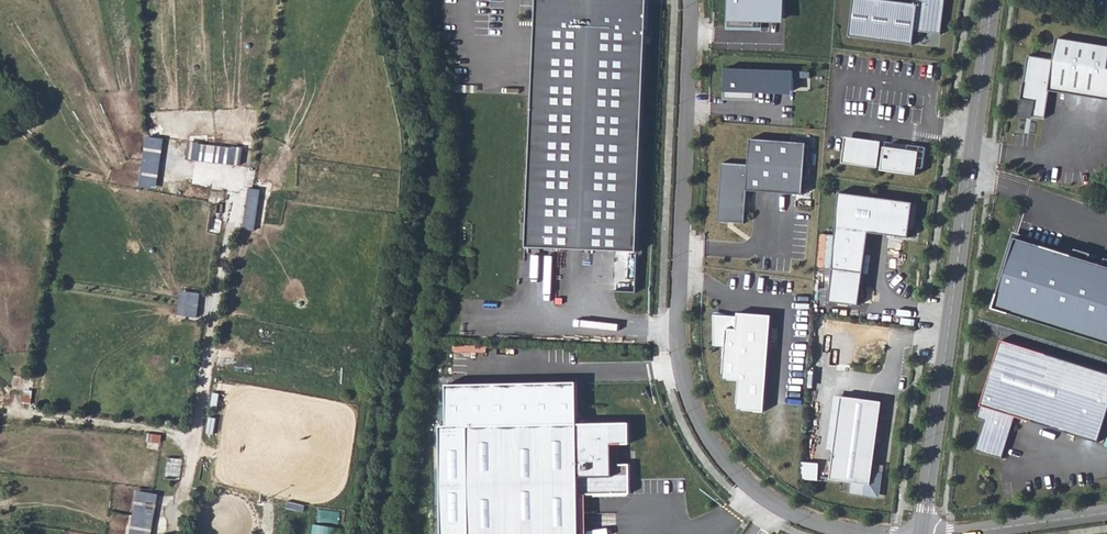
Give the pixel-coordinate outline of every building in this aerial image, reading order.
[(528,247),(638,251),(648,0),(538,0),(528,247)] [(728,19),(785,21),(786,0),(729,0),(728,19)] [(849,36),(913,45),(915,31),(941,34),(946,0),(918,0),(918,4),(888,0),(854,0),(849,36)] [(1029,55),(1020,108),(1033,110),(1032,116),(1046,118),(1050,90),(1106,100),(1106,46),(1058,38),(1054,59),(1029,55)] [(792,71),(724,68),(722,99),(758,101),(758,91),(792,92),(792,71)] [(1020,108),(1019,116),(1032,118),(1032,116),(1033,110),(1020,108)] [(801,192),(804,140),(750,136),(747,189),(801,192)] [(856,164),(859,139),(845,137),(842,162),(856,164)] [(881,142),(859,139),(856,164),(877,167),(881,142)] [(230,162),(232,145),(202,142),(200,159),(230,162)] [(920,151),(885,146),(881,170),(916,175),(920,151)] [(748,162),(722,161),(718,218),(744,220),(748,162)] [(257,228),(260,188),(248,187),(245,227),(257,228)] [(920,203),(840,192),(834,269),(837,270),(834,303),(863,306),(869,233),(909,237),(910,229),(916,230),(920,203)] [(1016,237),(994,307),(1106,343),(1106,266),(1016,237)] [(179,314),(199,316),(201,290),(181,289),(179,314)] [(726,325),(736,326),(737,314),(713,312),(713,343),(726,344),(726,325)] [(773,316),(737,314),(736,326),(726,325),(726,344),(724,376),(740,377),(737,409),(766,411),(773,316)] [(976,450),(1003,458),(1016,416),(1099,442),(1106,416),(1106,373),(1001,340),(977,418),(985,420),(976,450)] [(882,401),(841,396),(830,479),(850,481),(849,494),(871,496),(881,489),(883,473),(873,471),(882,401)] [(628,422),(468,425),(470,533),(579,533),(579,494),(629,493),(629,463),(619,464),(612,464),(611,444),(618,444),(628,443),(628,422)] [(180,478),(182,457),(168,456),(166,477),(180,478)] [(158,491),(134,488),(129,533),(153,533),(158,491)] [(320,506),(319,519),(342,521),(343,509),(320,506)]
